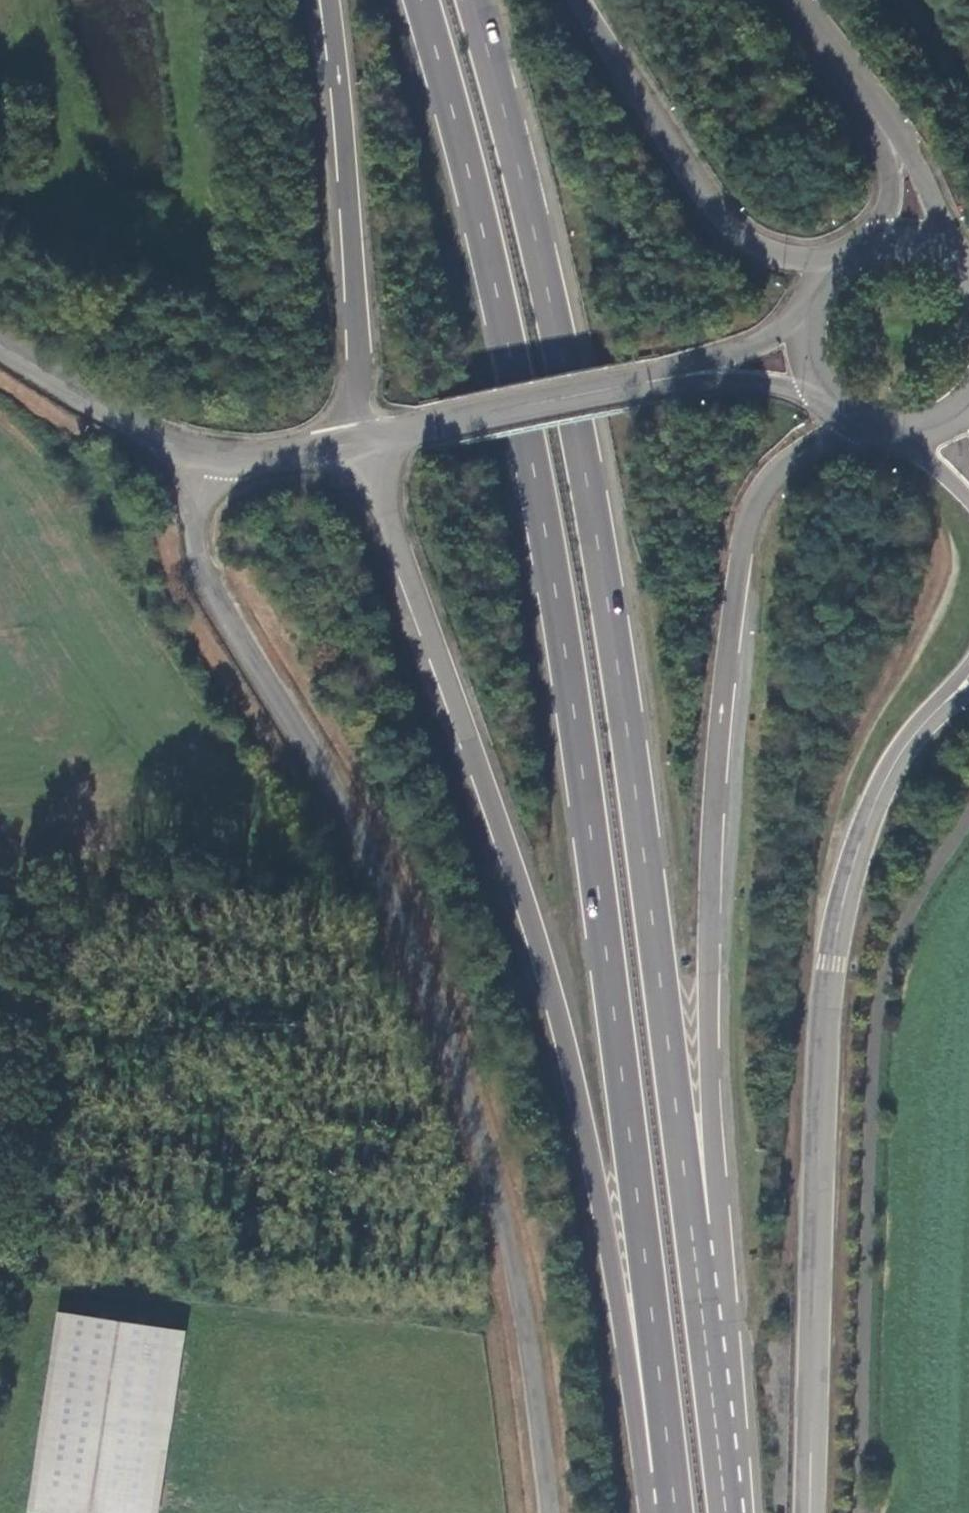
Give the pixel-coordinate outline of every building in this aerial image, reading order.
[(128,199),(116,193),(110,203),(122,210),(128,199)] [(53,1313),(24,1512),(158,1512),(183,1331),(53,1313)]
